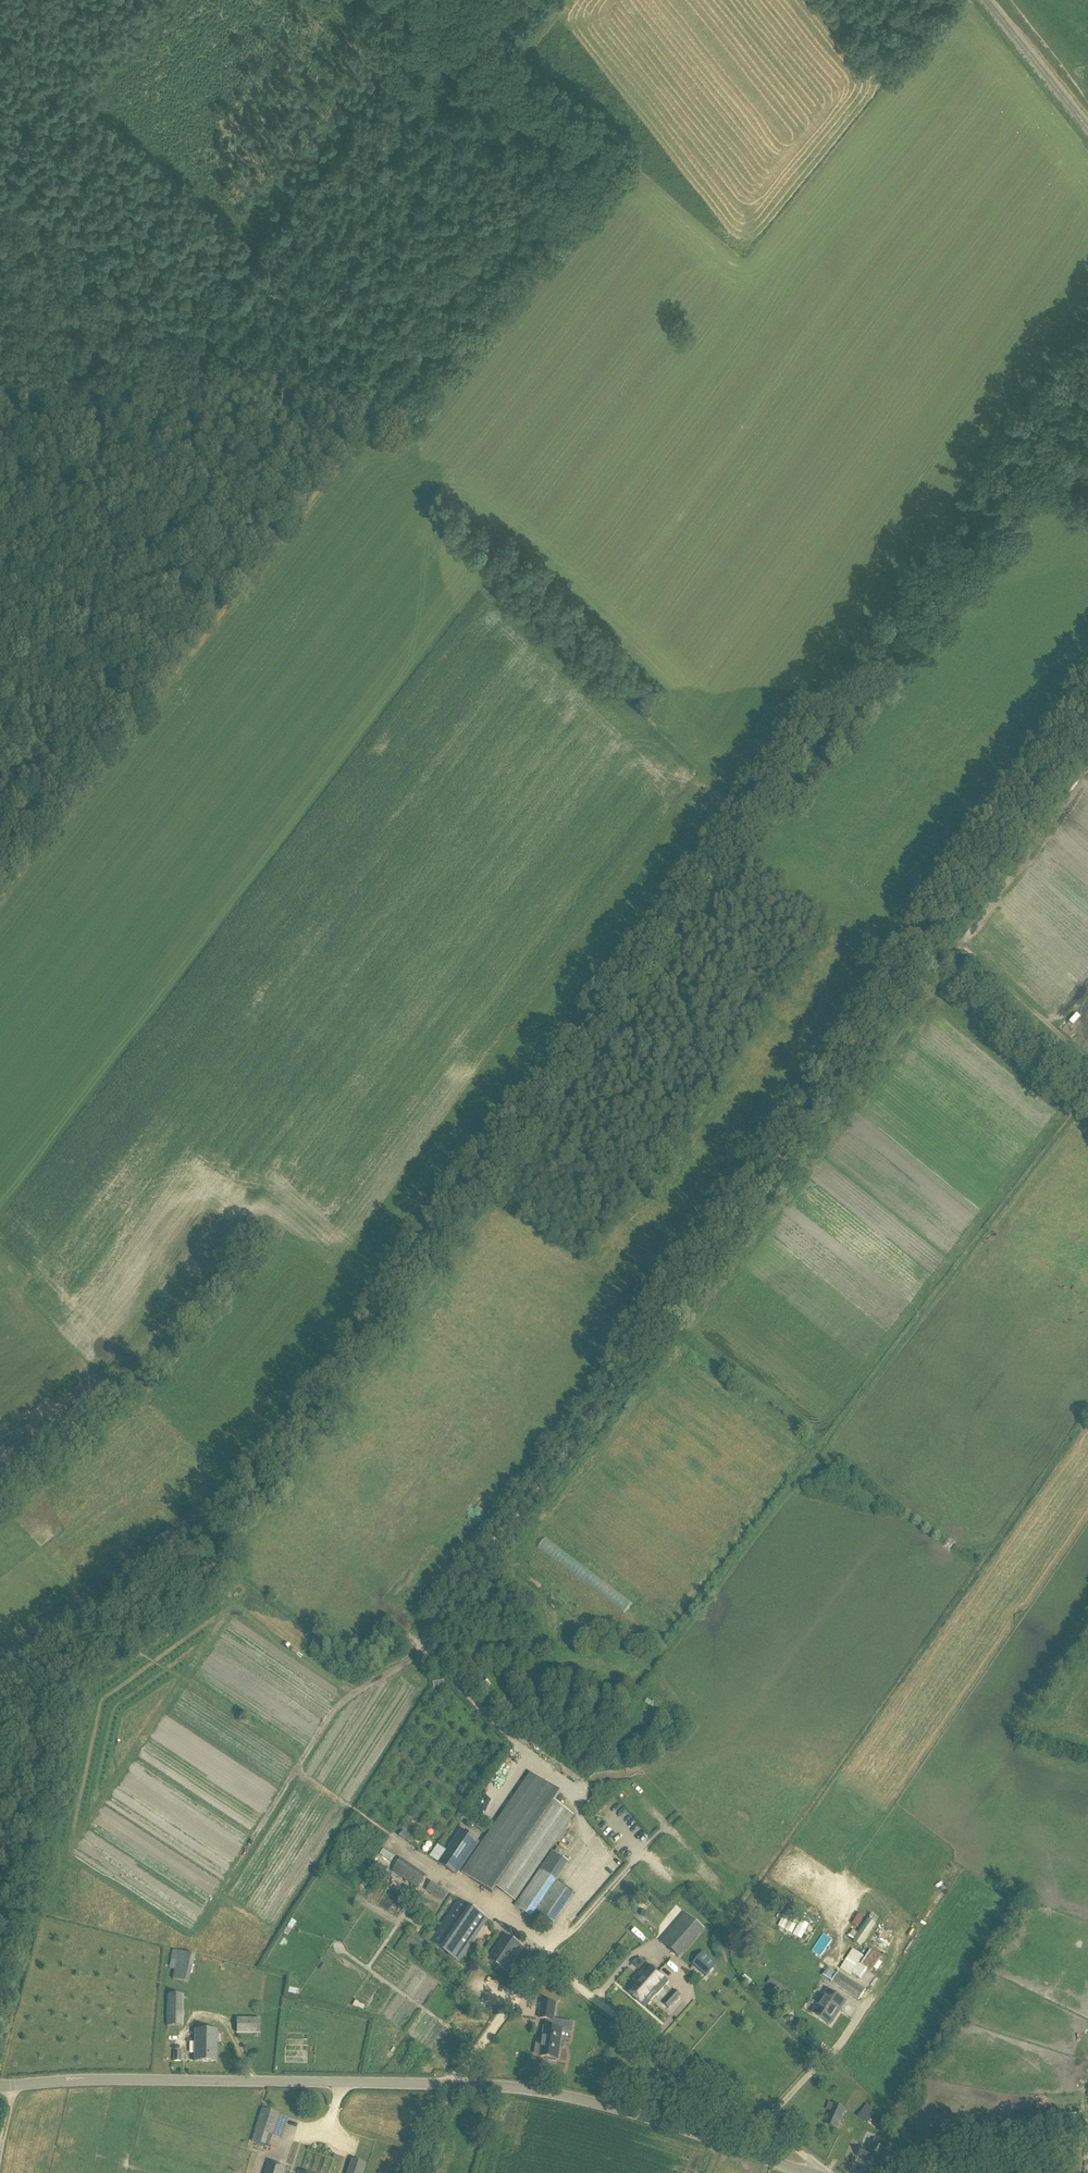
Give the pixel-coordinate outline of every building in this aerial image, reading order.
[(485,1678),(479,1685),(484,1690),(490,1684),(485,1678)] [(532,1774),(463,1874),(493,1894),(496,1888),(515,1901),(573,1816),(555,1803),(561,1794),(532,1774)] [(414,1838),(417,1831),(405,1826),(402,1833),(414,1838)] [(461,1830),(439,1863),(457,1876),(479,1843),(461,1830)] [(432,1853),(440,1858),(447,1844),(439,1840),(432,1853)] [(385,1844),(382,1853),(395,1858),(398,1849),(385,1844)] [(554,1852),(541,1870),(516,1907),(531,1917),(536,1910),(554,1923),(574,1894),(556,1881),(569,1862),(554,1852)] [(400,1859),(393,1870),(419,1887),(426,1876),(400,1859)] [(443,1902),(449,1894),(432,1882),(426,1890),(443,1902)] [(635,1910),(639,1913),(648,1903),(644,1899),(635,1910)] [(461,1902),(433,1943),(458,1961),(487,1919),(461,1902)] [(861,1922),(865,1911),(860,1909),(855,1920),(861,1922)] [(791,1915),(785,1912),(778,1926),(784,1929),(791,1915)] [(293,1914),(291,1922),(297,1924),(299,1916),(293,1914)] [(687,1914),(661,1943),(679,1958),(705,1930),(687,1914)] [(855,1937),(863,1943),(879,1920),(871,1915),(855,1937)] [(792,1916),(786,1930),(792,1933),(799,1919),(792,1916)] [(801,1920),(794,1935),(801,1939),(806,1930),(809,1924),(801,1920)] [(415,1930),(412,1935),(421,1941),(424,1936),(415,1930)] [(524,1948),(505,1935),(489,1959),(507,1972),(524,1948)] [(189,1949),(182,1975),(191,1977),(198,1951),(189,1949)] [(853,1949),(840,1969),(850,1976),(851,1974),(861,1980),(868,1970),(859,1963),(863,1956),(853,1949)] [(693,1964),(696,1967),(707,1978),(718,1966),(707,1956),(704,1952),(693,1964)] [(626,1991),(636,1999),(659,1973),(649,1964),(626,1991)] [(668,1982),(659,1973),(636,1999),(646,2008),(668,1982)] [(838,1973),(832,1981),(839,1986),(860,1999),(866,1991),(845,1977),(838,1973)] [(793,1994),(782,1987),(779,1992),(790,1999),(793,1994)] [(846,2001),(827,1989),(812,2013),(831,2025),(846,2001)] [(681,1996),(675,1991),(663,2004),(669,2009),(681,1996)] [(183,2027),(184,1994),(167,1994),(166,2026),(183,2027)] [(541,2057),(544,2058),(547,2058),(547,2060),(556,2062),(556,2060),(557,2060),(558,2060),(562,2031),(559,2030),(560,2022),(560,2021),(553,2020),(553,2019),(556,2004),(542,2002),(540,2019),(547,2020),(549,2020),(547,2028),(545,2028),(543,2045),(537,2044),(535,2054),(541,2055),(541,2057)] [(237,2018),(236,2033),(260,2034),(260,2019),(237,2018)] [(216,2062),(217,2031),(195,2030),(194,2062),(216,2062)] [(837,2129),(846,2110),(829,2102),(825,2109),(830,2111),(824,2124),(837,2129)] [(858,2117),(868,2123),(877,2111),(866,2105),(858,2117)] [(262,2109),(255,2132),(270,2136),(277,2114),(262,2109)] [(863,2149),(862,2149),(857,2159),(879,2168),(887,2152),(885,2151),(888,2146),(881,2143),(875,2140),(873,2145),(870,2152),(863,2149)] [(367,2165),(353,2161),(349,2172),(365,2172),(367,2165)] [(265,2171),(265,2172),(283,2172),(284,2171),(285,2167),(268,2162),(265,2171)]
